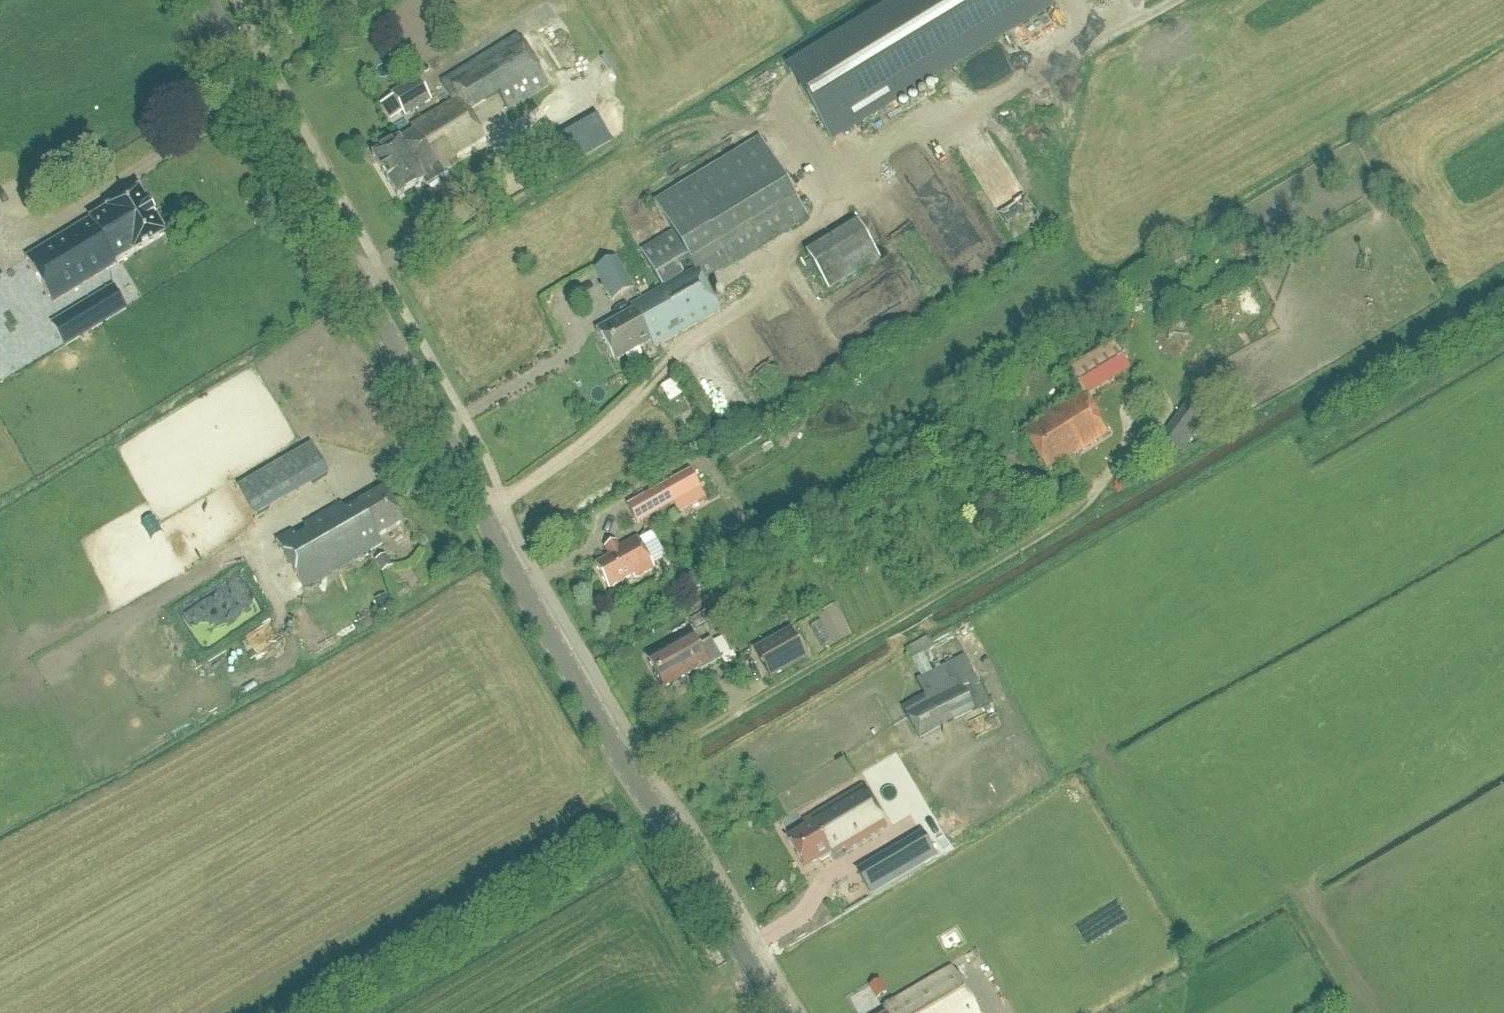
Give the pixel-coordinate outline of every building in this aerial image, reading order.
[(788,70),(830,139),(1051,5),(1048,0),(904,0),(788,70)] [(453,102),(420,122),(411,127),(414,132),(399,141),(399,140),(374,155),(373,155),(371,156),(397,198),(399,197),(423,182),(426,187),(444,176),(441,171),(486,144),(467,113),(498,94),(508,111),(548,87),(542,77),(557,67),(535,31),(520,41),(517,36),(441,83),(453,102)] [(405,117),(414,111),(429,101),(416,79),(391,95),(405,117)] [(585,157),(604,147),(590,120),(572,130),(585,157)] [(639,250),(663,288),(630,306),(633,311),(595,332),(613,363),(651,342),(654,348),(720,312),(703,282),(788,231),(808,218),(777,168),(757,138),(652,202),(671,232),(639,250)] [(523,193),(515,179),(496,191),(504,205),(523,193)] [(164,236),(165,235),(138,190),(137,191),(25,259),(53,304),(105,272),(105,271),(164,236)] [(1032,214),(1015,220),(1019,233),(1037,227),(1032,214)] [(859,226),(807,256),(826,290),(879,260),(859,226)] [(632,290),(614,257),(593,269),(611,301),(632,290)] [(51,324),(56,331),(15,356),(25,370),(64,345),(65,347),(126,310),(112,287),(51,324)] [(855,307),(864,318),(873,310),(863,299),(855,307)] [(798,316),(780,327),(792,347),(810,336),(798,316)] [(1024,434),(1046,469),(1074,452),(1075,454),(1107,434),(1083,395),(1129,366),(1114,342),(1069,370),(1083,394),(1051,414),(1053,416),(1024,434)] [(680,422),(698,414),(689,392),(670,400),(680,422)] [(292,503),(332,480),(319,459),(280,482),(292,503)] [(627,507),(637,525),(699,490),(689,472),(627,507)] [(252,479),(238,487),(255,517),(270,509),(252,479)] [(377,538),(402,524),(383,490),(345,512),(341,504),(304,526),(308,533),(296,540),(291,533),(276,542),(303,590),(381,546),(377,538)] [(634,581),(654,569),(637,539),(610,553),(612,557),(595,567),(608,590),(632,577),(634,581)] [(382,574),(393,568),(385,556),(375,562),(382,574)] [(846,604),(823,608),(824,616),(817,617),(822,643),(852,638),(846,604)] [(258,654),(286,635),(276,620),(248,639),(258,654)] [(771,681),(806,662),(789,633),(754,652),(771,681)] [(711,640),(697,648),(691,636),(647,661),(663,689),(699,669),(700,672),(722,660),(711,640)] [(906,649),(913,661),(922,656),(933,650),(926,638),(906,649)] [(922,656),(913,661),(921,677),(916,680),(924,696),(901,708),(919,740),(953,723),(974,713),(974,712),(990,704),(980,683),(978,683),(964,655),(931,672),(922,656)] [(845,852),(885,828),(862,788),(803,823),(806,828),(786,840),(804,869),(819,860),(820,863),(829,858),(828,855),(842,846),(845,852)] [(861,868),(863,871),(874,889),(875,891),(941,851),(926,828),(861,868)] [(860,897),(874,889),(863,871),(849,879),(860,897)] [(883,1009),(882,1009),(885,1012),(977,1012),(951,969),(893,1003),(883,1009)] [(874,1000),(877,999),(887,993),(887,992),(880,981),(867,988),(874,1000)]
